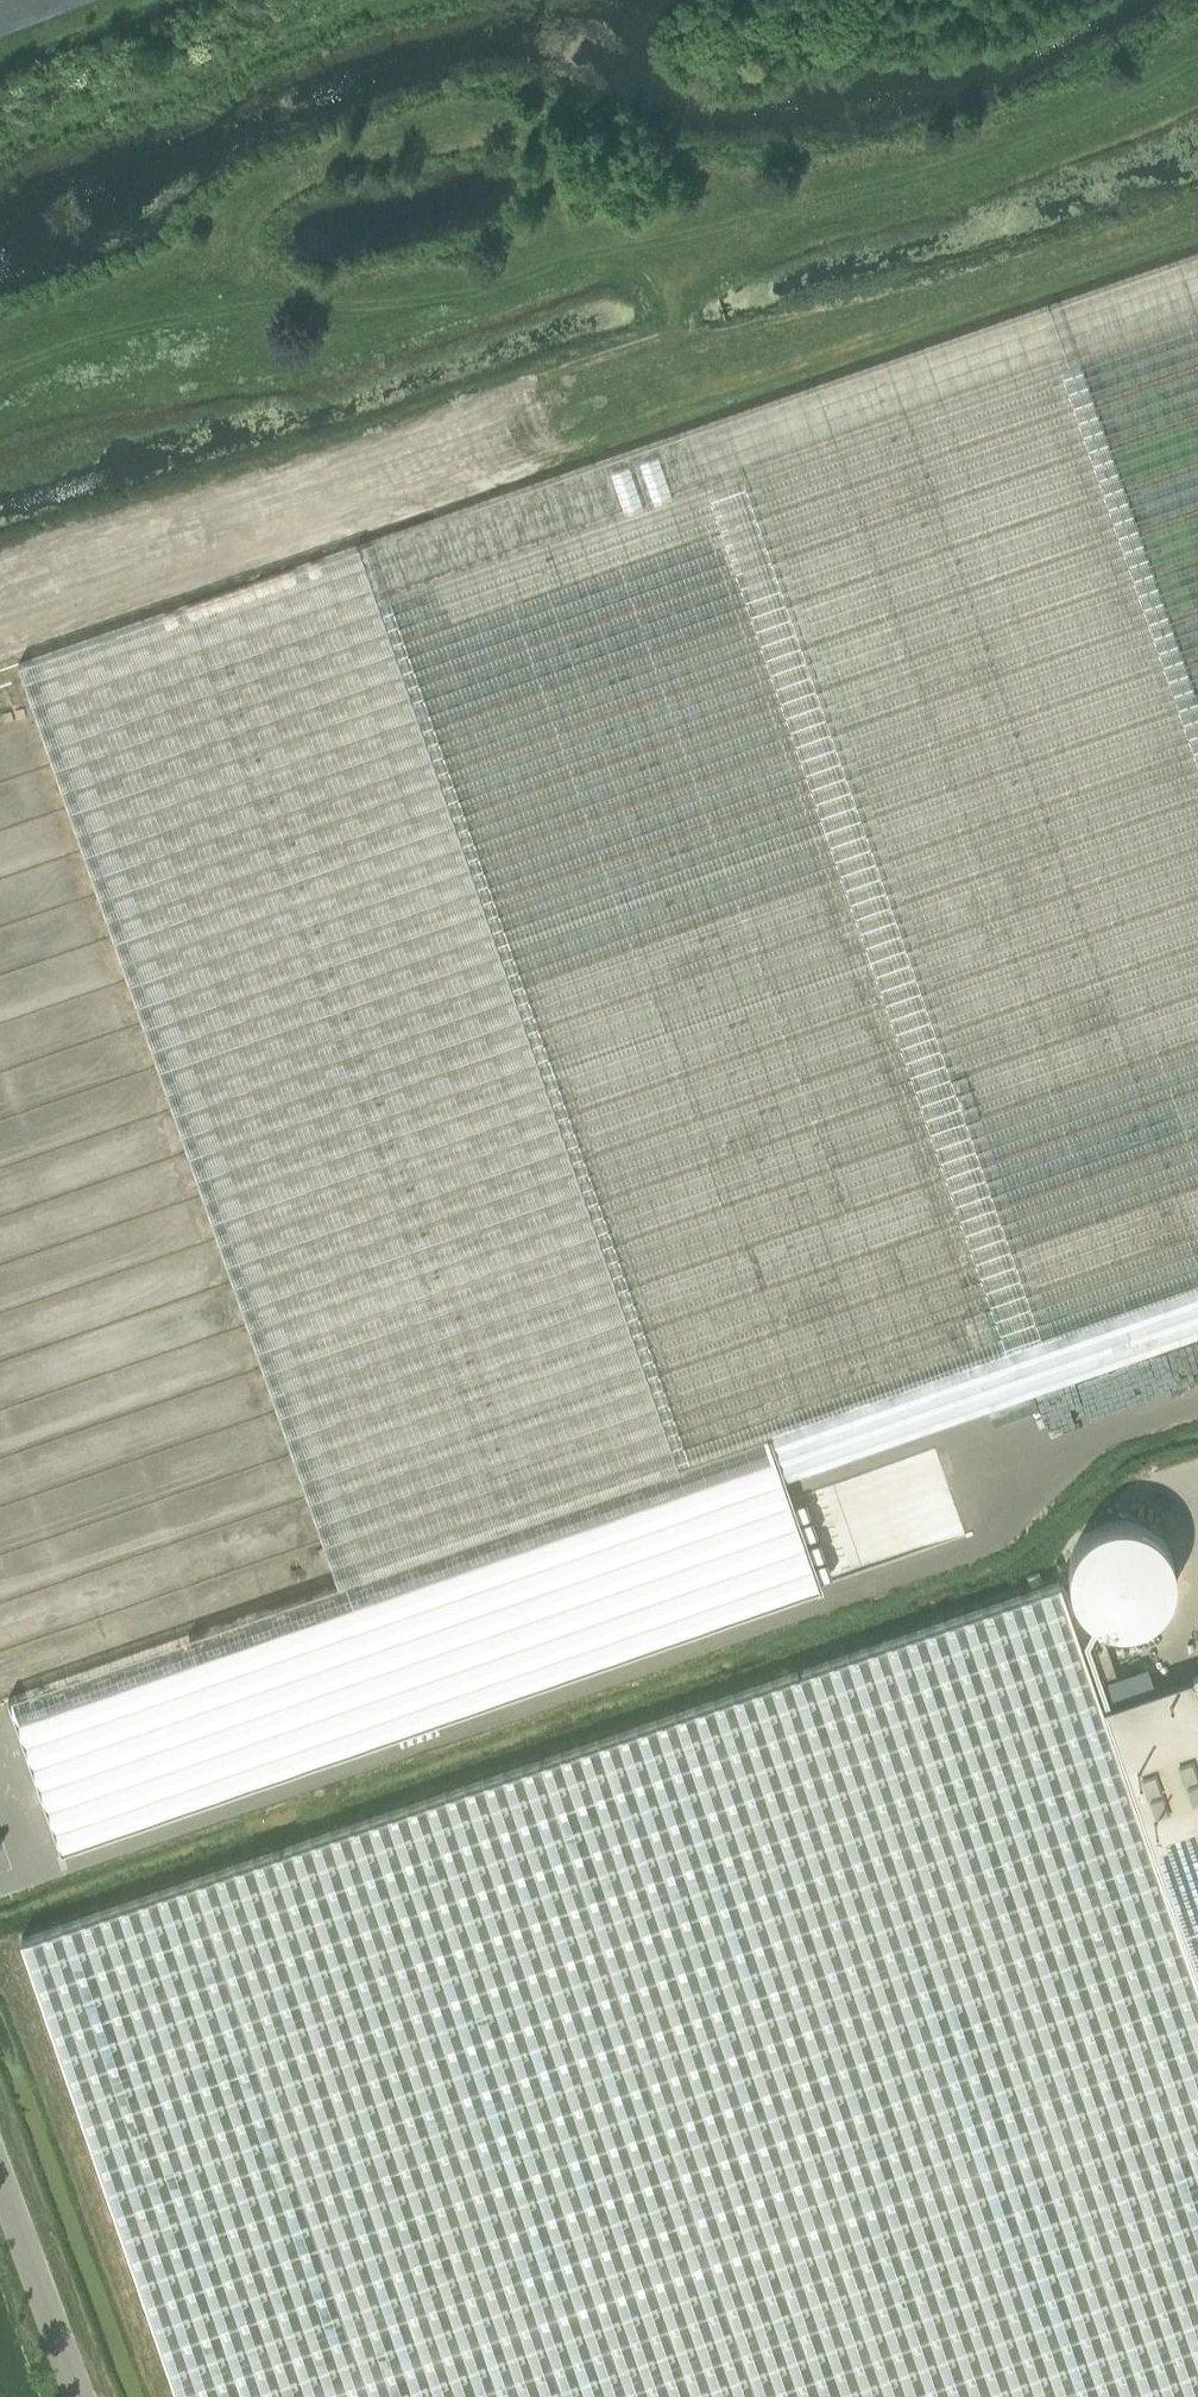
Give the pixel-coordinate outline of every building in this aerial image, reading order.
[(361,545),(19,662),(339,1583),(681,1465),(688,1486),(696,1508),(998,1404),(1173,1343),(1197,1334),(1197,254),(361,545)] [(1174,1522),(1077,1518),(1073,1615),(1170,1619),(1174,1522)] [(1191,1676),(1192,1679),(1101,1710),(1058,1586),(22,1941),(179,2396),(1197,2396),(1197,1673),(1191,1676)] [(1100,1635),(1087,1640),(1101,1681),(1114,1676),(1100,1635)]
